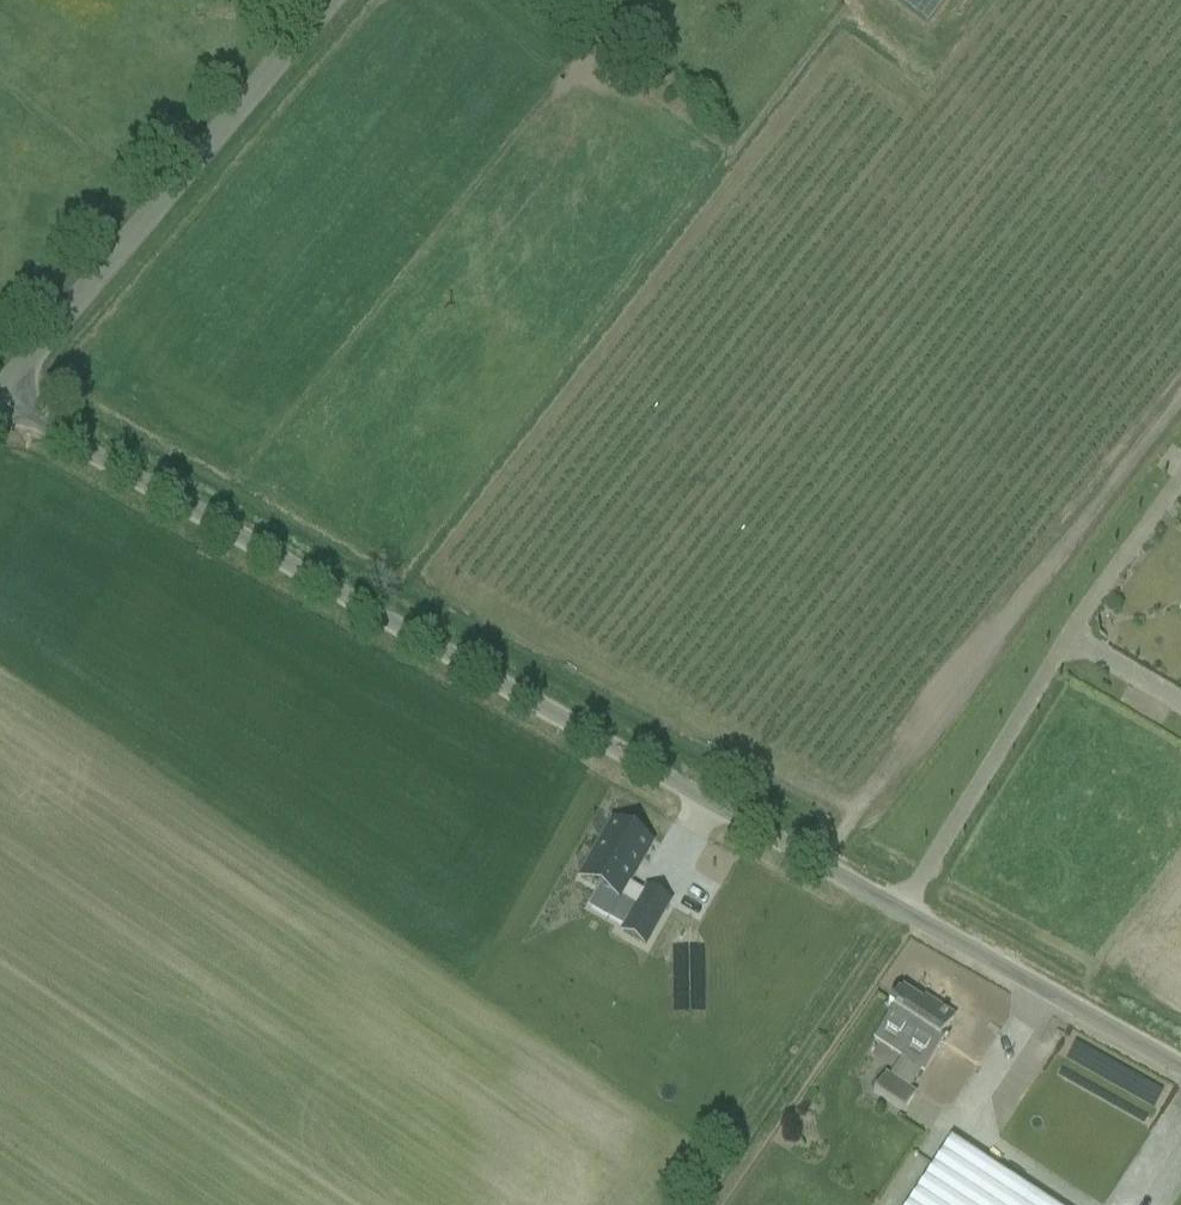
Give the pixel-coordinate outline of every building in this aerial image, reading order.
[(926,27),(947,0),(892,0),(926,27)] [(636,911),(625,930),(623,934),(646,947),(669,905),(647,892),(645,896),(628,886),(652,845),(613,824),(581,880),(599,890),(636,911)] [(899,997),(896,995),(886,1011),(891,1014),(879,1032),(913,1055),(908,1061),(921,1070),(955,1020),(935,1007),(932,1011),(902,991),(899,997)] [(916,1095),(908,1090),(892,1080),(889,1078),(885,1075),(872,1093),(903,1114),(916,1095)] [(950,1141),(908,1204),(1047,1204),(950,1141)]
